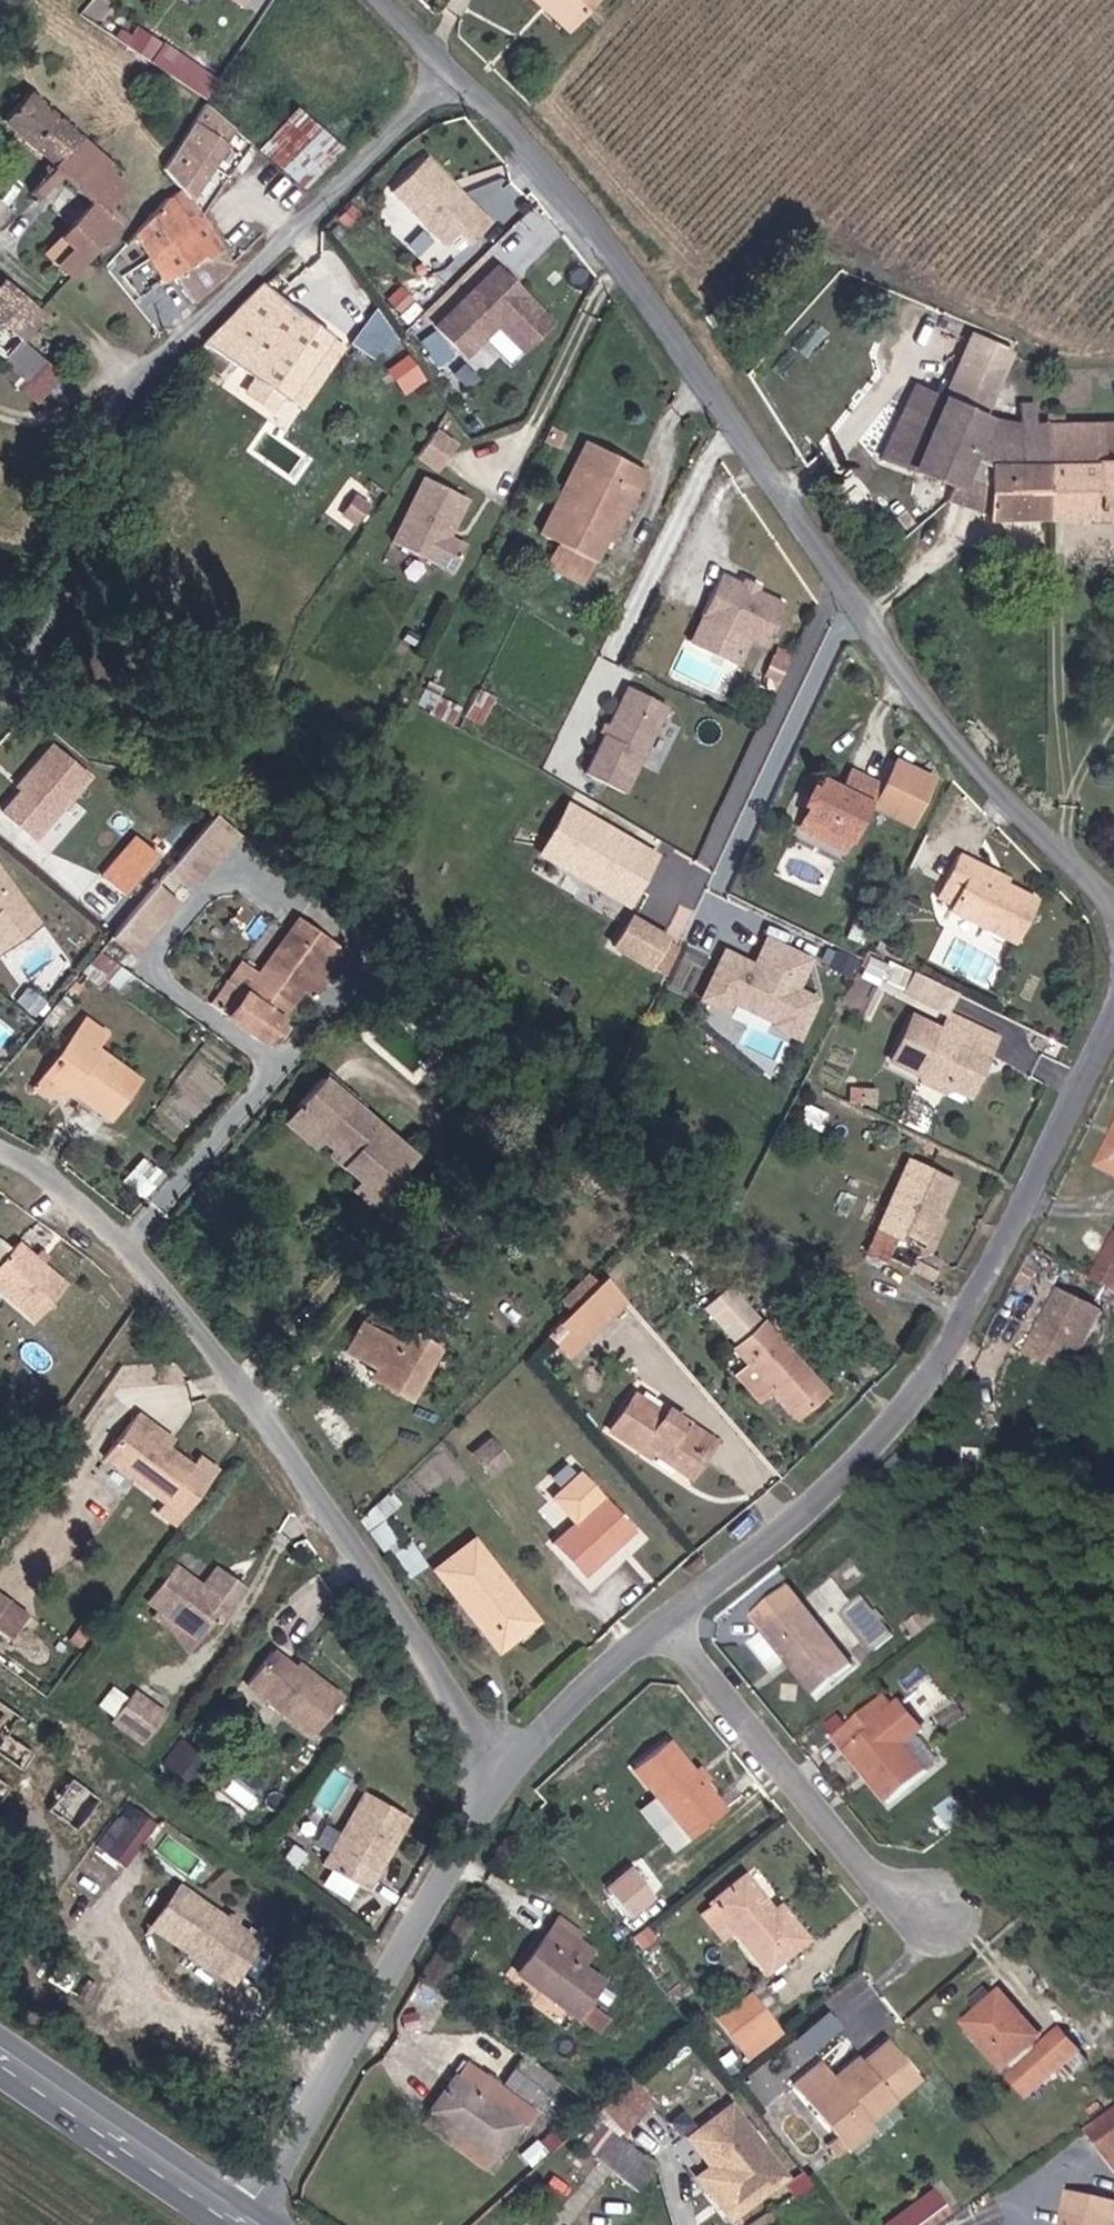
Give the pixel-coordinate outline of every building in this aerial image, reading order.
[(566,14),(553,0),(538,0),(559,21),(566,14)] [(566,14),(579,0),(553,0),(566,14)] [(281,90),(254,126),(298,165),(326,131),(281,90)] [(114,241),(122,243),(152,206),(158,216),(210,143),(180,122),(128,208),(25,93),(0,116),(0,141),(11,131),(76,203),(31,249),(60,278),(104,236),(114,241)] [(434,174),(406,147),(371,183),(423,232),(435,219),(448,231),(470,208),(441,180),(437,184),(434,182),(434,174)] [(174,291),(178,297),(204,271),(158,216),(152,206),(122,243),(167,296),(174,291)] [(530,303),(475,251),(416,314),(447,342),(477,310),(502,333),(530,303)] [(6,361),(43,318),(3,282),(0,285),(0,356),(6,361)] [(279,403),(322,342),(251,282),(198,342),(246,378),(273,398),(279,403)] [(381,310),(354,329),(372,356),(399,337),(381,310)] [(967,323),(937,386),(976,405),(1007,341),(967,323)] [(293,412),(336,352),(322,342),(279,403),(293,412)] [(406,390),(426,376),(410,352),(389,366),(406,390)] [(1014,415),(976,405),(937,386),(911,373),(875,444),(946,473),(940,487),(979,501),(978,508),(1038,511),(1038,414),(1031,414),(1029,392),(1014,391),(1014,415)] [(264,411),(273,398),(246,378),(236,391),(264,411)] [(1038,511),(1113,511),(1113,415),(1038,414),(1038,511)] [(439,432),(419,418),(402,444),(423,458),(439,432)] [(631,449),(573,420),(527,504),(541,514),(525,539),(559,556),(570,537),(576,539),(612,470),(619,474),(631,449)] [(433,527),(451,486),(410,466),(379,532),(439,561),(451,535),(433,527)] [(781,583),(715,551),(696,589),(762,621),(781,583)] [(777,661),(787,641),(771,634),(762,654),(777,661)] [(664,689),(625,670),(580,765),(619,784),(664,689)] [(811,754),(791,799),(838,821),(855,781),(897,799),(920,747),(886,732),(872,764),(833,746),(827,761),(811,754)] [(0,780),(0,821),(14,833),(67,771),(28,737),(0,772),(0,773),(4,776),(0,780)] [(647,847),(563,796),(533,844),(616,896),(647,847)] [(838,821),(791,799),(785,811),(832,835),(838,821)] [(170,895),(215,842),(192,822),(147,875),(170,895)] [(950,823),(934,852),(953,864),(945,882),(1007,916),(1028,873),(967,840),(968,833),(950,823)] [(135,831),(100,871),(124,892),(160,852),(135,831)] [(110,961),(155,908),(133,890),(89,943),(110,961)] [(0,894),(0,919),(12,910),(0,894)] [(643,947),(660,919),(627,898),(610,927),(643,947)] [(12,910),(0,919),(0,937),(20,923),(12,910)] [(793,929),(767,918),(755,945),(754,948),(780,960),(793,929)] [(755,945),(725,932),(704,979),(728,990),(733,980),(775,998),(773,1003),(797,1013),(814,974),(794,966),(807,935),(793,929),(780,960),(754,948),(755,945)] [(295,972),(259,941),(196,1019),(233,1049),(274,999),(295,972)] [(923,990),(933,971),(892,950),(882,969),(923,990)] [(940,1024),(950,1005),(937,998),(926,1017),(940,1024)] [(989,1026),(950,1005),(940,1024),(926,1017),(903,1005),(885,1045),(912,1059),(920,1046),(935,1057),(934,1071),(960,1084),(970,1063),(967,1048),(973,1038),(982,1041),(989,1026)] [(44,1061),(63,1073),(72,1057),(54,1045),(44,1061)] [(926,1086),(934,1071),(935,1057),(920,1046),(912,1059),(905,1075),(926,1086)] [(107,1101),(63,1073),(44,1061),(18,1100),(45,1117),(81,1141),(107,1101)] [(1077,1139),(1106,1153),(1113,1136),(1113,1064),(1077,1139)] [(293,1098),(332,1124),(338,1113),(300,1087),(293,1098)] [(392,1164),(332,1124),(293,1098),(270,1130),(303,1154),(316,1164),(318,1162),(332,1169),(320,1193),(357,1219),(392,1164)] [(902,1149),(885,1184),(893,1188),(875,1221),(915,1240),(930,1206),(949,1172),(902,1149)] [(936,1210),(930,1206),(915,1240),(921,1243),(936,1210)] [(1094,1276),(1113,1286),(1113,1234),(1094,1276)] [(889,1256),(913,1265),(919,1250),(896,1240),(889,1256)] [(0,1248),(0,1308),(19,1323),(48,1288),(0,1248)] [(574,1333),(618,1288),(596,1264),(552,1308),(574,1333)] [(815,1378),(750,1308),(747,1310),(714,1272),(690,1294),(724,1331),(720,1335),(736,1351),(724,1363),(749,1390),(761,1379),(786,1405),(815,1378)] [(1099,1299),(1057,1272),(1019,1334),(1061,1360),(1099,1299)] [(435,1318),(403,1304),(394,1322),(388,1338),(348,1321),(336,1350),(374,1368),(370,1378),(401,1393),(435,1318)] [(388,1338),(394,1322),(355,1304),(348,1321),(388,1338)] [(574,1333),(552,1308),(541,1319),(562,1343),(574,1333)] [(627,1390),(607,1428),(644,1450),(648,1444),(681,1464),(691,1444),(700,1450),(710,1425),(666,1401),(664,1407),(627,1390)] [(130,1403),(95,1448),(157,1496),(147,1509),(165,1523),(207,1468),(189,1454),(186,1458),(142,1425),(148,1417),(130,1403)] [(483,1464),(500,1449),(480,1426),(463,1441),(483,1464)] [(630,1513),(595,1482),(547,1536),(581,1567),(630,1513)] [(436,1559),(503,1638),(540,1608),(473,1528),(436,1559)] [(211,1619),(238,1586),(215,1567),(200,1586),(193,1581),(167,1559),(140,1594),(151,1603),(145,1611),(158,1622),(169,1635),(179,1624),(190,1634),(206,1615),(211,1619)] [(200,1586),(215,1567),(209,1562),(193,1581),(200,1586)] [(858,1655),(795,1575),(758,1605),(821,1685),(858,1655)] [(179,1647),(190,1634),(179,1624),(169,1635),(179,1647)] [(259,1644),(235,1676),(300,1729),(330,1689),(298,1663),(291,1671),(259,1644)] [(104,1714),(118,1697),(105,1686),(91,1703),(104,1714)] [(104,1714),(102,1716),(133,1741),(156,1714),(124,1689),(118,1697),(104,1714)] [(899,1796),(938,1765),(916,1739),(933,1725),(910,1697),(905,1700),(896,1689),(857,1720),(867,1733),(861,1737),(888,1774),(883,1777),(899,1796)] [(147,1753),(169,1725),(156,1714),(133,1741),(147,1753)] [(861,1737),(867,1733),(857,1720),(852,1725),(861,1737)] [(175,1767),(192,1745),(170,1728),(153,1750),(175,1767)] [(633,1762),(689,1832),(719,1806),(663,1735),(633,1762)] [(401,1804),(366,1786),(328,1857),(364,1878),(401,1804)] [(96,1846),(126,1866),(157,1819),(127,1799),(96,1846)] [(630,1862),(605,1883),(631,1914),(656,1893),(630,1862)] [(224,1970),(249,1930),(166,1873),(140,1913),(224,1970)] [(769,1972),(809,1940),(784,1904),(774,1911),(746,1874),(715,1900),(769,1972)] [(521,1964),(580,2010),(605,1976),(580,1957),(587,1943),(569,1932),(573,1923),(555,1912),(521,1964)] [(979,1979),(962,1997),(973,2009),(964,2017),(1009,2065),(1043,2030),(999,1986),(992,1993),(979,1979)] [(748,1988),(721,2009),(743,2039),(769,2019),(748,1988)] [(815,2054),(840,2017),(821,2004),(796,2041),(815,2054)] [(756,2057),(782,2036),(769,2019),(743,2039),(756,2057)] [(1059,2027),(1015,2072),(1034,2094),(1080,2050),(1059,2027)] [(538,2090),(551,2068),(539,2060),(511,2039),(495,2063),(538,2090)] [(837,2085),(813,2106),(853,2152),(878,2131),(874,2125),(921,2085),(888,2044),(864,2063),(859,2056),(831,2078),(837,2085)] [(454,2049),(445,2066),(499,2095),(508,2080),(454,2049)] [(790,2079),(813,2106),(837,2085),(831,2078),(815,2057),(790,2079)] [(445,2066),(426,2101),(496,2141),(516,2107),(524,2110),(532,2094),(508,2080),(499,2095),(445,2066)] [(623,2075),(605,2114),(635,2128),(653,2090),(623,2075)] [(1089,2119),(1113,2152),(1113,2099),(1089,2119)] [(496,2141),(426,2101),(416,2120),(485,2161),(496,2141)] [(788,2174),(734,2105),(693,2137),(725,2178),(712,2189),(733,2216),(788,2174)] [(597,2158),(617,2127),(591,2111),(562,2135),(597,2158)] [(639,2186),(658,2154),(617,2127),(597,2158),(639,2186)] [(948,2201),(935,2186),(888,2224),(919,2224),(948,2201)] [(1107,2211),(1062,2203),(1058,2224),(1104,2224),(1107,2211)] [(557,2224),(584,2224),(567,2212),(557,2224)]
